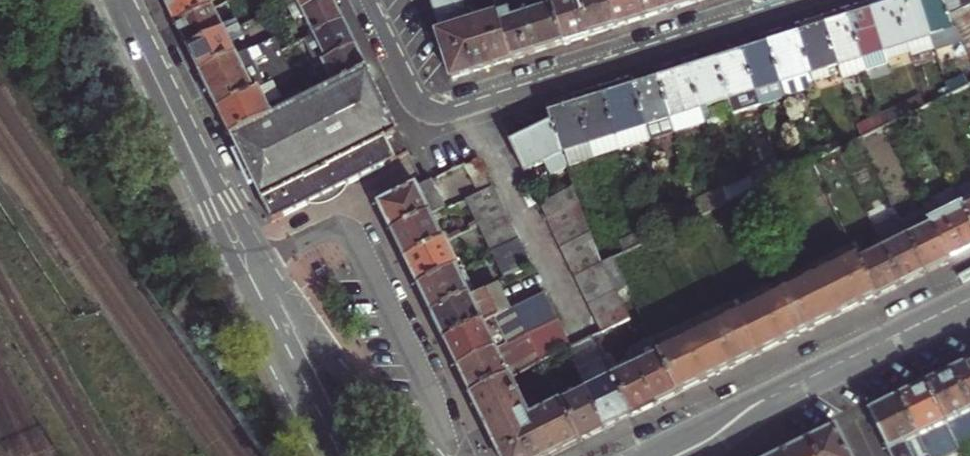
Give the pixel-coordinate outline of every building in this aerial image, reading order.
[(172,14),(177,25),(211,9),(207,0),(165,0),(172,14)] [(291,10),(300,5),(298,0),(286,0),(291,10)] [(293,15),(323,0),(298,0),(300,5),(291,10),(293,15)] [(293,15),(296,20),(305,15),(315,35),(345,21),(340,10),(335,0),(323,0),(293,15)] [(439,34),(453,80),(472,74),(485,69),(505,63),(512,60),(498,15),(472,23),(465,0),(433,0),(436,8),(440,23),(444,33),(439,34)] [(581,0),(554,0),(552,1),(553,7),(565,44),(580,39),(592,36),(581,0)] [(619,27),(610,0),(581,0),(592,36),(608,31),(619,27)] [(639,0),(610,0),(619,27),(635,22),(644,19),(639,0)] [(644,19),(662,13),(671,10),(668,0),(639,0),(644,19)] [(696,0),(668,0),(671,10),(685,6),(697,2),(696,0)] [(919,0),(909,0),(895,4),(908,44),(931,37),(919,0)] [(951,16),(946,0),(919,0),(931,37),(955,30),(951,16)] [(951,16),(969,6),(969,0),(946,0),(951,16)] [(888,7),(873,12),(885,52),(908,44),(895,4),(888,7)] [(951,16),(957,29),(969,23),(969,6),(951,16)] [(510,12),(498,15),(512,60),(539,52),(565,44),(553,7),(513,20),(510,12)] [(211,9),(177,25),(185,42),(189,50),(237,27),(231,17),(225,20),(227,24),(220,28),(211,9)] [(866,14),(849,19),(862,59),(885,52),(873,12),(866,14)] [(840,22),(826,26),(839,66),(862,59),(849,19),(840,22)] [(345,21),(315,35),(324,55),(315,59),(317,65),(357,45),(352,34),(345,21)] [(963,41),(969,38),(969,23),(957,29),(963,41)] [(799,35),(811,74),(828,69),(839,66),(826,26),(823,27),(818,29),(799,35)] [(197,65),(201,75),(235,58),(228,45),(241,38),(237,27),(189,50),(197,65)] [(955,30),(931,37),(935,50),(959,43),(955,30)] [(305,40),(315,59),(324,55),(315,35),(305,40)] [(788,38),(769,44),(782,84),(785,83),(811,74),(799,35),(788,38)] [(908,44),(911,55),(912,58),(935,50),(931,37),(908,44)] [(782,84),(769,44),(761,47),(744,52),(757,92),(782,84)] [(885,52),(888,62),(911,55),(908,44),(885,52)] [(357,45),(317,65),(311,68),(313,72),(322,68),(332,89),(369,70),(364,59),(357,45)] [(735,55),(716,61),(729,100),(757,92),(744,52),(735,55)] [(862,59),(866,71),(889,63),(888,62),(885,52),(862,59)] [(213,99),(220,112),(264,91),(259,80),(249,85),(235,58),(201,75),(213,99)] [(862,59),(839,66),(843,78),(866,71),(862,59)] [(705,65),(689,70),(701,109),(729,100),(716,61),(705,65)] [(828,69),(811,74),(814,82),(831,77),(828,69)] [(290,214),(411,155),(369,70),(332,89),(306,102),(232,137),(273,223),(290,214)] [(659,79),(672,119),(674,118),(701,109),(689,70),(677,74),(659,79)] [(782,84),(786,96),(815,87),(814,82),(811,74),(785,83),(782,84)] [(946,85),(950,96),(969,86),(965,76),(946,85)] [(648,83),(633,87),(646,127),(672,119),(659,79),(648,83)] [(757,92),(760,104),(786,96),(782,84),(757,92)] [(950,96),(946,85),(924,96),(927,107),(950,96)] [(646,127),(633,87),(622,91),(604,97),(616,136),(646,127)] [(264,91),(220,112),(227,128),(232,137),(306,102),(300,91),(271,105),(264,91)] [(729,100),(732,113),(760,104),(757,92),(729,100)] [(594,100),(578,105),(591,144),(616,136),(604,97),(594,100)] [(591,144),(578,105),(568,108),(550,114),(553,123),(562,153),(591,144)] [(884,128),(907,117),(902,108),(902,106),(880,117),(884,128)] [(672,119),(676,130),(705,121),(701,109),(674,118),(672,119)] [(884,128),(880,117),(879,114),(857,125),(862,139),(884,128)] [(646,127),(649,139),(676,130),(672,119),(646,127)] [(511,143),(525,172),(539,165),(562,153),(553,123),(521,138),(511,143)] [(646,127),(616,136),(620,148),(649,139),(646,127)] [(616,136),(591,144),(594,156),(620,148),(616,136)] [(562,153),(566,165),(594,156),(591,144),(562,153)] [(562,153),(539,165),(544,176),(566,165),(562,153)] [(477,194),(493,186),(480,158),(463,166),(477,194)] [(384,216),(393,234),(432,216),(444,210),(431,182),(426,185),(380,207),(384,216)] [(474,228),(506,213),(493,186),(477,194),(462,201),(474,228)] [(574,187),(540,203),(547,218),(579,202),(574,187)] [(969,252),(969,220),(965,210),(955,188),(923,204),(926,210),(951,261),(969,252)] [(547,218),(554,232),(585,217),(579,202),(547,218)] [(884,249),(902,285),(916,278),(926,274),(901,222),(895,210),(889,213),(894,222),(876,231),(884,249)] [(926,210),(901,222),(926,274),(941,266),(951,261),(926,210)] [(474,228),(481,242),(512,226),(506,213),(474,228)] [(432,216),(393,234),(400,249),(406,261),(445,242),(432,216)] [(554,232),(561,247),(591,233),(585,217),(554,232)] [(512,226),(481,242),(487,255),(491,253),(519,240),(512,226)] [(591,233),(561,247),(569,262),(597,248),(591,233)] [(504,280),(532,267),(519,240),(491,253),(504,280)] [(419,288),(458,269),(460,268),(447,241),(445,242),(406,261),(410,268),(417,283),(419,288)] [(569,262),(576,277),(603,263),(597,248),(569,262)] [(892,290),(902,285),(884,249),(859,261),(877,298),(892,290)] [(862,305),(877,298),(859,261),(857,257),(818,276),(838,317),(862,305)] [(610,278),(583,291),(589,304),(617,291),(618,294),(629,289),(614,259),(604,264),(610,278)] [(603,263),(576,277),(583,291),(610,278),(604,264),(603,263)] [(460,268),(458,269),(471,296),(475,294),(462,268),(460,268)] [(424,297),(432,315),(471,296),(458,269),(419,288),(424,297)] [(820,325),(838,317),(818,276),(778,295),(798,336),(820,325)] [(446,342),(510,311),(497,283),(475,294),(471,296),(432,315),(438,326),(446,342)] [(617,291),(589,304),(596,318),(623,305),(618,294),(617,291)] [(459,368),(558,320),(545,294),(510,311),(446,342),(453,357),(459,368)] [(798,336),(778,295),(738,314),(759,355),(780,345),(798,336)] [(603,332),(618,325),(630,319),(623,305),(596,318),(603,332)] [(759,355),(738,314),(699,334),(719,375),(743,363),(759,355)] [(472,396),(511,377),(542,362),(567,349),(571,348),(558,320),(459,368),(465,381),(469,390),(472,396)] [(700,384),(719,375),(699,334),(659,353),(679,394),(700,384)] [(621,423),(632,417),(613,378),(593,337),(571,348),(567,349),(587,390),(606,430),(621,423)] [(638,366),(656,405),(670,398),(679,394),(659,353),(653,339),(630,350),(638,366)] [(953,373),(969,406),(969,364),(962,368),(953,373)] [(613,378),(632,417),(646,410),(656,405),(638,366),(613,378)] [(953,373),(944,377),(927,386),(956,444),(969,437),(969,406),(953,373)] [(511,377),(472,396),(482,417),(493,437),(502,455),(553,455),(555,455),(581,442),(562,403),(531,418),(511,377)] [(956,444),(927,386),(911,394),(900,399),(920,439),(928,455),(929,455),(931,455),(956,444)] [(562,403),(581,442),(595,435),(606,430),(587,390),(562,403)] [(900,399),(894,402),(879,409),(870,413),(887,447),(892,455),(927,455),(928,455),(920,439),(900,399)] [(817,455),(851,455),(837,429),(825,435),(810,442),(817,455)] [(783,455),(784,455),(817,455),(810,442),(800,447),(783,455)]
